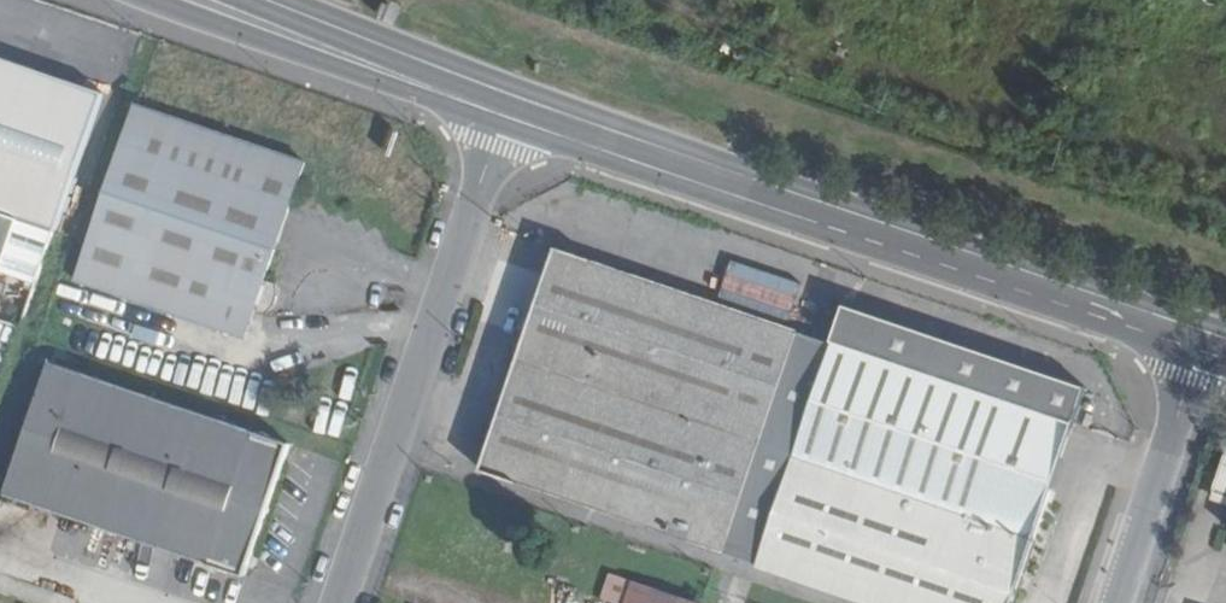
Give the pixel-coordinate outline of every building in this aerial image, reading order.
[(50,231),(95,101),(0,69),(0,214),(50,231)] [(237,350),(299,169),(129,114),(72,292),(237,350)] [(50,231),(0,214),(0,329),(15,334),(50,231)] [(471,484),(716,569),(793,340),(549,256),(471,484)] [(834,340),(1071,421),(1081,392),(844,311),(834,340)] [(1071,421),(834,340),(750,581),(812,602),(1008,602),(1071,421)] [(289,442),(50,362),(4,492),(244,574),(289,442)] [(1225,474),(1225,443),(1217,471),(1225,474)] [(1217,471),(1211,489),(1225,493),(1225,474),(1217,471)] [(630,580),(623,602),(701,602),(630,580)]
